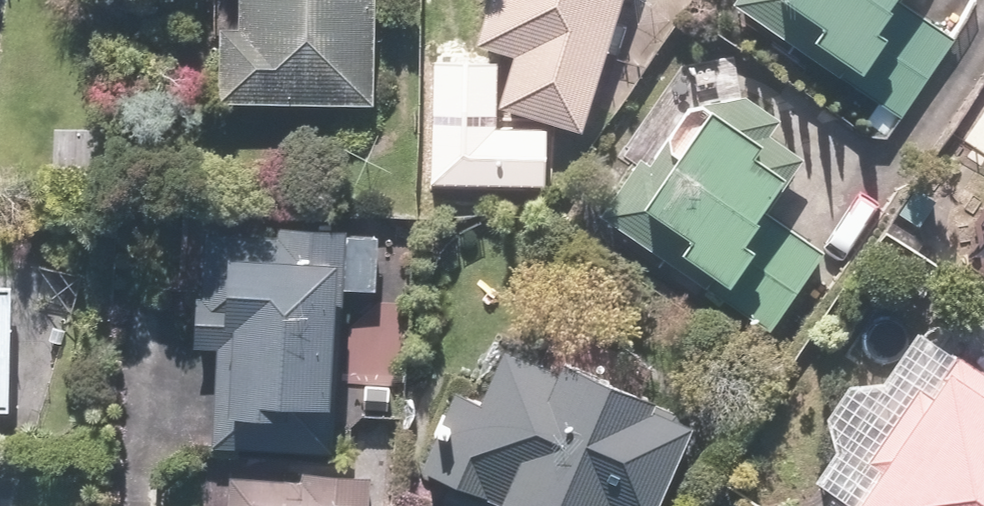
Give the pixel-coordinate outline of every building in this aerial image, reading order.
[(227,103),(385,108),(389,0),(230,0),(227,103)] [(631,0),(496,0),(483,42),(524,54),(507,107),(590,133),(631,0)] [(743,0),(901,120),(966,35),(920,0),(743,0)] [(806,171),(705,93),(612,212),(772,337),(837,252),(779,206),(806,171)] [(388,230),(211,222),(205,348),(225,349),(220,450),(342,456),(350,289),(385,290),(388,230)] [(14,415),(20,286),(0,285),(0,414),(14,415)] [(857,503),(862,505),(983,505),(983,362),(962,348),(857,503)] [(431,472),(511,503),(509,505),(665,505),(699,419),(662,405),(669,386),(579,351),(572,370),(515,349),(498,392),(466,380),(431,472)] [(219,468),(218,505),(373,505),(375,474),(219,468)]
